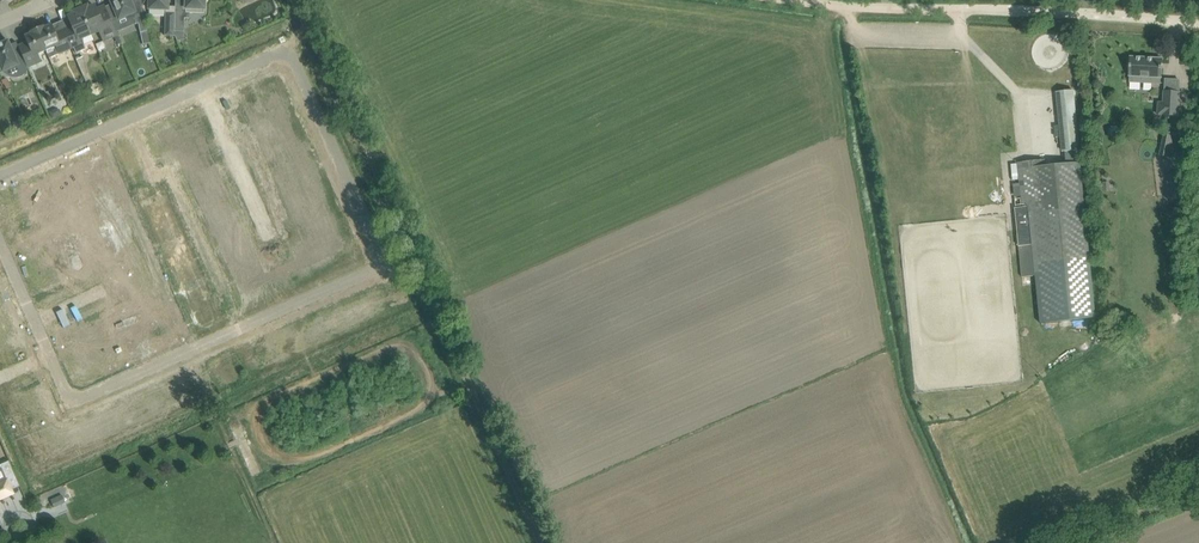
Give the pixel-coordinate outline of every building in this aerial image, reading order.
[(114,8),(118,19),(124,17),(134,21),(135,25),(138,24),(140,33),(143,45),(149,43),(149,44),(150,43),(141,5),(140,0),(110,0),(114,8)] [(168,0),(140,0),(141,5),(149,3),(149,9),(168,10),(168,0)] [(186,2),(175,1),(175,15),(174,36),(175,36),(177,41),(184,41),(184,32),(185,19),(190,19),(190,13),(204,14),(204,9),(204,2),(206,2),(207,1),(207,0),(186,0),(186,2)] [(87,7),(81,10),(91,34),(98,31),(103,42),(118,35),(114,27),(109,16),(104,5),(96,8),(95,6),(88,9),(87,7)] [(83,38),(91,34),(81,10),(74,13),(75,15),(68,18),(62,21),(65,29),(63,30),(72,50),(74,49),(76,53),(85,49),(83,38)] [(174,36),(175,15),(165,14),(164,36),(174,36)] [(56,33),(52,26),(52,25),(44,28),(43,26),(37,29),(46,51),(49,58),(59,54),(59,55),(72,50),(63,30),(56,33)] [(38,54),(46,51),(37,29),(30,32),(31,34),(24,36),(27,42),(18,46),(27,68),(41,62),(38,54)] [(18,46),(16,42),(9,45),(7,42),(7,43),(4,44),(3,41),(0,42),(0,65),(3,71),(5,74),(9,77),(12,78),(16,78),(20,78),(24,75),(27,73),(28,70),(27,68),(18,46)] [(76,60),(83,76),(87,74),(83,57),(76,60)] [(1161,78),(1163,59),(1131,57),(1131,60),(1129,60),(1128,69),(1130,69),(1130,76),(1130,77),(1130,82),(1161,84),(1161,78)] [(1,80),(7,89),(10,87),(6,78),(1,80)] [(85,89),(79,93),(84,99),(89,95),(85,89)] [(1063,152),(1080,150),(1074,90),(1057,92),(1063,152)] [(1178,116),(1180,93),(1164,92),(1164,103),(1159,103),(1158,115),(1163,115),(1163,116),(1178,116)] [(17,133),(27,129),(23,119),(13,123),(17,133)] [(1177,135),(1165,132),(1160,156),(1172,158),(1177,135)] [(1046,160),(1017,162),(1023,214),(1019,214),(1026,278),(1037,277),(1042,324),(1096,319),(1081,163),(1046,166),(1046,160)] [(120,198),(100,207),(105,219),(126,210),(120,198)] [(126,210),(105,219),(110,231),(131,222),(126,210)] [(131,222),(110,231),(116,243),(136,234),(131,222)] [(136,234),(116,243),(121,255),(141,246),(136,234)] [(0,316),(0,328),(12,323),(7,313),(0,316)] [(168,321),(156,327),(165,347),(177,341),(168,321)] [(0,328),(0,341),(16,334),(12,323),(0,328)] [(156,327),(144,332),(153,352),(165,347),(156,327)] [(144,332),(132,337),(141,357),(153,352),(144,332)] [(0,341),(0,353),(1,354),(21,345),(16,334),(0,341)] [(210,382),(195,389),(201,402),(216,395),(210,382)] [(39,385),(18,394),(23,405),(44,396),(39,385)] [(44,396),(23,405),(28,416),(48,407),(44,396)] [(48,407),(28,416),(33,427),(53,418),(48,407)] [(119,425),(99,434),(105,447),(124,439),(119,425)] [(13,494),(2,468),(0,469),(0,499),(13,494)] [(61,487),(47,492),(54,507),(67,502),(61,487)]
